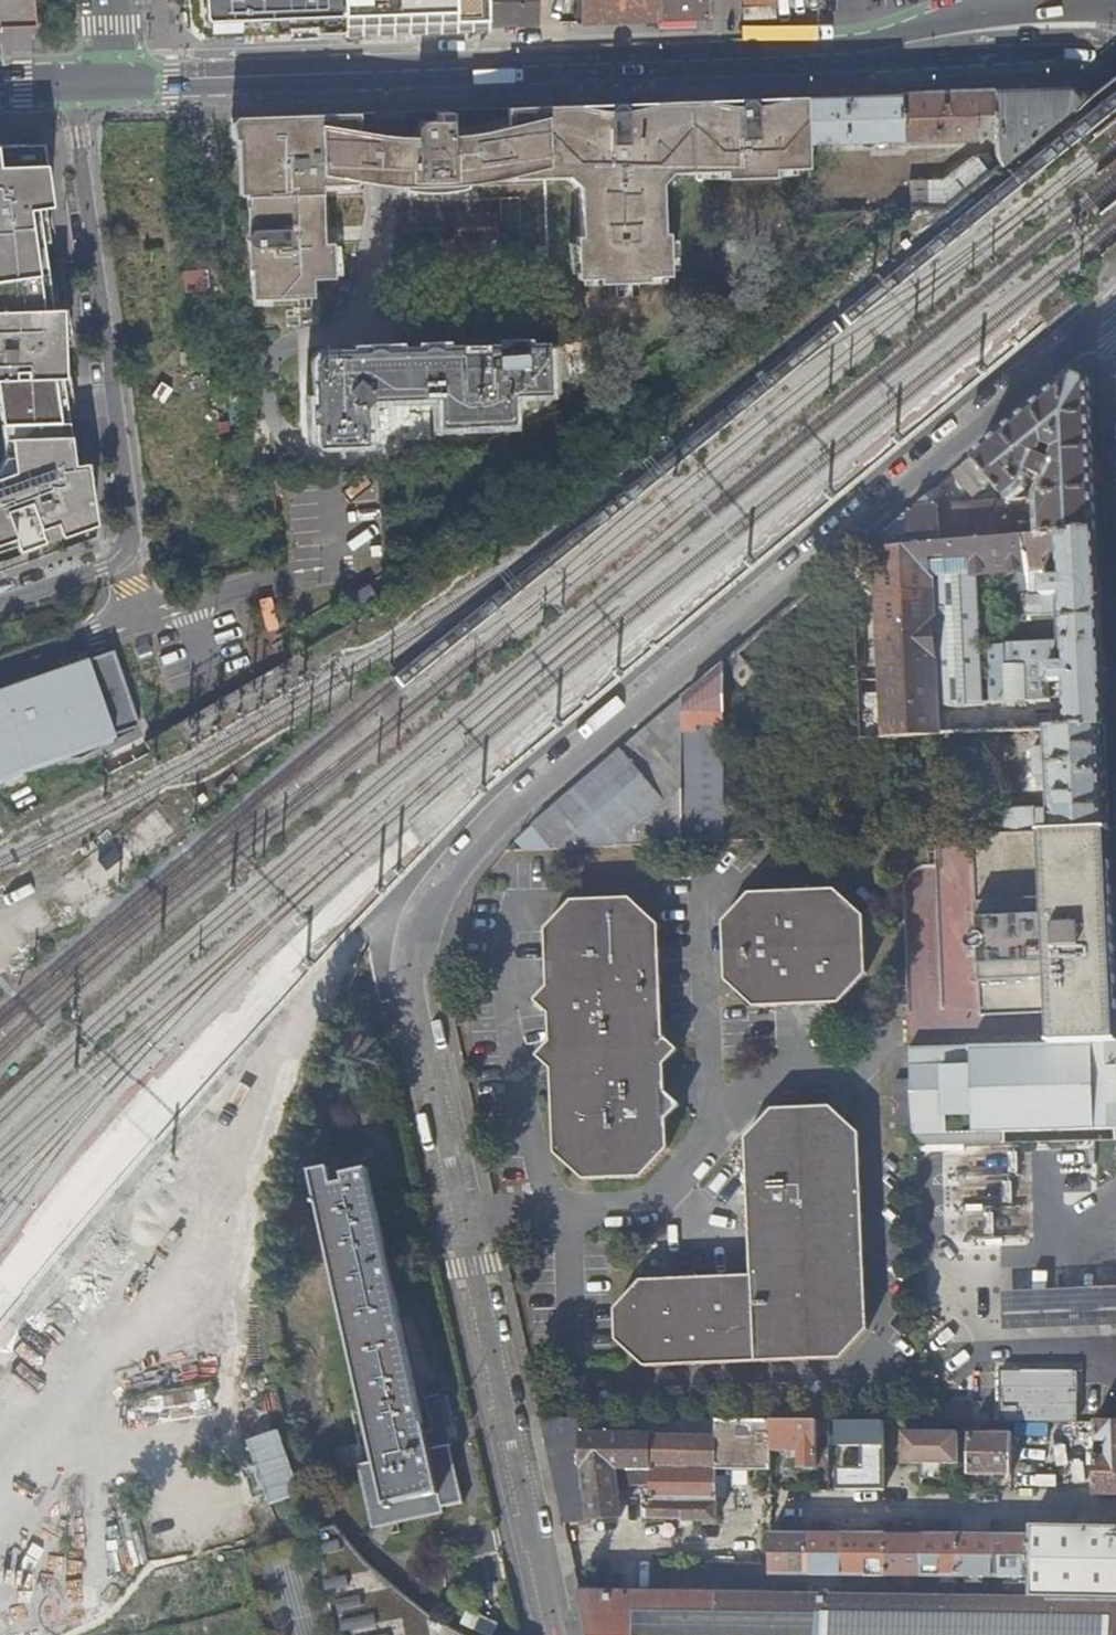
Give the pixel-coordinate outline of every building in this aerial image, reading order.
[(30,0),(0,0),(0,20),(31,19),(30,0)] [(188,26),(189,27),(194,26),(201,30),(201,34),(202,35),(342,30),(342,0),(186,0),(188,26)] [(342,30),(490,27),(490,0),(342,0),(342,30)] [(538,0),(490,0),(490,27),(538,24),(538,0)] [(578,22),(657,20),(657,0),(578,0),(578,22)] [(657,20),(707,18),(706,0),(657,0),(657,20)] [(1082,104),(1081,101),(1069,87),(900,93),(809,96),(810,143),(876,140),(876,148),(894,148),(894,139),(899,139),(899,143),(904,143),(904,140),(968,139),(976,131),(976,118),(996,117),(998,155),(1002,168),(1082,104)] [(433,185),(462,184),(513,175),(517,174),(517,178),(572,176),(582,186),(584,235),(579,235),(580,278),(603,277),(603,282),(652,280),(652,275),(673,275),(671,231),(667,232),(665,183),(675,172),(728,170),(728,178),(778,176),(778,168),(810,167),(810,143),(809,96),(539,106),(539,118),(511,125),(461,148),(455,148),(454,110),(439,111),(439,118),(428,119),(424,119),(421,121),(418,127),(419,137),(373,132),(344,126),(343,112),(252,116),(239,131),(240,160),(249,160),(249,197),(251,196),(252,231),(251,232),(250,235),(250,238),(250,242),(253,244),(255,298),(316,296),(316,279),(338,277),(336,242),(320,243),(319,227),(326,227),(325,185),(360,184),(359,179),(361,179),(393,185),(416,185),(417,189),(419,191),(423,192),(428,192),(430,191),(432,189),(433,188),(433,185)] [(63,346),(59,310),(52,309),(38,208),(45,207),(42,188),(49,187),(44,144),(0,146),(0,421),(0,424),(67,421),(54,365),(58,365),(56,347),(63,346)] [(948,211),(1002,168),(989,153),(980,159),(974,155),(942,180),(914,181),(914,212),(948,211)] [(326,353),(316,362),(317,403),(313,406),(313,418),(317,421),(318,441),(361,439),(362,422),(370,421),(370,397),(438,395),(438,423),(507,420),(507,393),(544,390),(543,348),(524,348),(519,345),(510,345),(506,350),(472,349),(472,346),(450,347),(450,350),(433,350),(429,347),(417,347),(414,350),(378,351),(374,348),(362,348),(359,351),(326,353)] [(912,509),(859,553),(877,552),(942,546),(1038,538),(1097,532),(1090,382),(1074,374),(955,474),(974,497),(993,482),(1007,501),(912,509)] [(6,455),(0,464),(0,465),(0,540),(32,529),(38,544),(96,524),(89,478),(76,483),(67,421),(0,424),(0,455),(6,455)] [(631,447),(628,442),(617,450),(620,455),(631,447)] [(991,649),(992,702),(985,703),(987,733),(1049,730),(1106,727),(1097,532),(1038,538),(942,546),(877,552),(883,682),(861,682),(863,738),(940,735),(932,579),(978,575),(1002,573),(1004,618),(1065,615),(1066,643),(1005,646),(1004,648),(991,649)] [(940,735),(957,734),(984,733),(978,575),(932,579),(940,735)] [(1054,580),(1054,595),(1064,594),(1063,580),(1054,580)] [(351,593),(357,605),(377,595),(370,583),(351,593)] [(353,634),(351,629),(344,633),(346,637),(353,634)] [(22,769),(136,726),(111,651),(0,688),(0,779),(22,769)] [(725,664),(683,699),(683,733),(698,733),(698,727),(725,727),(725,664)] [(683,699),(532,825),(517,842),(524,850),(683,844),(683,752),(683,733),(683,699)] [(725,751),(725,727),(698,727),(698,733),(683,733),(683,752),(725,751)] [(998,832),(1110,828),(1106,727),(1049,730),(1049,748),(1033,750),(1034,774),(1050,774),(1051,811),(1036,812),(1035,808),(997,809),(998,832)] [(105,773),(133,758),(139,756),(147,751),(139,735),(97,757),(105,773)] [(683,752),(683,844),(725,842),(725,751),(683,752)] [(139,756),(133,758),(137,765),(142,762),(139,756)] [(1115,1045),(1115,968),(1110,828),(998,832),(972,833),(981,1017),(1048,1014),(1049,1047),(1115,1045)] [(517,842),(509,850),(524,850),(517,842)] [(837,892),(750,895),(725,923),(726,982),(752,1005),(845,1002),(868,978),(866,920),(837,892)] [(548,1045),(534,1059),(535,1060),(549,1073),(552,1155),(581,1181),(642,1179),(667,1152),(664,1069),(678,1053),(663,1040),(662,1012),(676,998),(661,985),(659,929),(629,899),(571,901),(544,930),(546,988),(533,1003),(547,1018),(548,1045)] [(981,1144),(981,1133),(1115,1128),(1115,1045),(1049,1047),(970,1049),(971,1066),(911,1067),(911,1081),(912,1109),(913,1135),(949,1134),(949,1115),(955,1115),(955,1120),(973,1120),(973,1133),(965,1133),(966,1145),(981,1144)] [(896,1110),(912,1109),(911,1081),(895,1083),(896,1110)] [(638,1279),(612,1308),(614,1343),(639,1366),(837,1359),(866,1328),(859,1132),(830,1106),(772,1108),(744,1139),(749,1275),(638,1279)] [(330,1175),(328,1166),(310,1171),(375,1459),(359,1462),(373,1525),(444,1510),(443,1504),(464,1499),(450,1441),(430,1445),(367,1166),(330,1175)] [(1099,1323),(1096,1278),(1016,1282),(1018,1326),(1099,1323)] [(999,1420),(1080,1420),(1078,1375),(1039,1376),(1039,1384),(1022,1384),(1022,1377),(996,1378),(999,1420)] [(238,1395),(243,1408),(268,1399),(263,1386),(238,1395)] [(164,1421),(204,1420),(203,1387),(163,1388),(164,1421)] [(251,1470),(243,1471),(251,1507),(291,1499),(272,1407),(239,1414),(251,1470)] [(772,1419),(542,1419),(564,1523),(622,1515),(618,1485),(616,1470),(651,1470),(651,1485),(650,1499),(645,1499),(645,1517),(680,1518),(680,1521),(716,1521),(717,1469),(772,1469),(772,1450),(772,1419)] [(818,1466),(829,1466),(828,1490),(883,1490),(884,1420),(772,1419),(772,1450),(798,1451),(799,1469),(818,1469),(818,1466)] [(1115,1494),(1115,1420),(1096,1420),(1095,1442),(1108,1442),(1108,1455),(1096,1455),(1095,1494),(1115,1494)] [(958,1463),(959,1432),(905,1432),(903,1463),(919,1464),(919,1477),(941,1478),(941,1463),(958,1463)] [(1011,1474),(1012,1432),(970,1432),(969,1473),(1011,1474)] [(616,1470),(618,1485),(651,1485),(651,1470),(616,1470)] [(337,1525),(314,1531),(327,1591),(334,1589),(344,1632),(351,1630),(352,1634),(474,1634),(471,1634),(452,1624),(412,1599),(372,1566),(348,1540),(337,1525)] [(1115,1598),(1115,1527),(1030,1526),(1030,1535),(931,1534),(931,1531),(916,1531),(916,1535),(770,1533),(770,1536),(770,1576),(1029,1578),(1028,1597),(1115,1598)] [(769,1593),(770,1576),(770,1536),(755,1536),(754,1565),(760,1567),(760,1593),(769,1593)] [(708,1570),(707,1592),(760,1593),(760,1567),(754,1565),(708,1565),(708,1570)] [(672,1569),(672,1592),(707,1592),(708,1570),(672,1569)] [(1028,1597),(769,1593),(760,1593),(707,1592),(672,1592),(580,1591),(589,1634),(1115,1634),(1115,1598),(1028,1597)]
